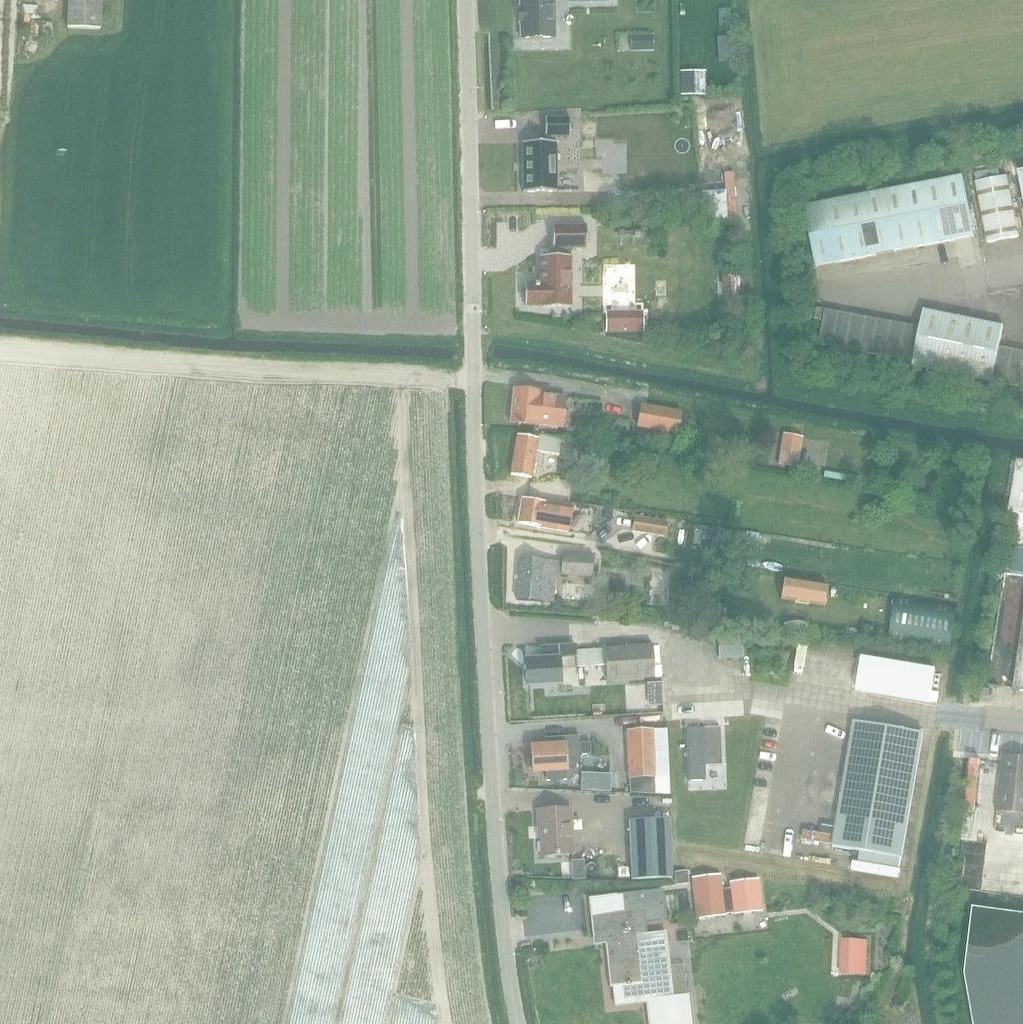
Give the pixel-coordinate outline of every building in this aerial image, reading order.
[(99,29),(101,0),(68,0),(67,28),(99,29)] [(520,7),(520,23),(521,23),(521,37),(540,37),(540,50),(565,49),(565,37),(554,37),(554,0),(521,0),(521,7),(520,7)] [(653,33),(631,34),(631,50),(653,49),(653,33)] [(733,35),(717,36),(719,60),(734,59),(733,35)] [(705,75),(681,76),(681,93),(705,93),(705,75)] [(569,117),(545,118),(545,136),(546,136),(556,136),(570,136),(569,117)] [(546,142),(522,142),(523,192),(557,192),(556,136),(546,136),(546,142)] [(998,167),(975,172),(977,181),(1000,177),(998,167)] [(976,181),(987,242),(1018,236),(1006,175),(1000,177),(977,181),(976,181)] [(963,176),(923,183),(934,243),(974,236),(963,176)] [(923,183),(883,191),(895,251),(934,243),(923,183)] [(844,199),(855,259),(895,251),(883,191),(844,199)] [(816,266),(855,259),(844,199),(804,206),(816,266)] [(521,295),(521,299),(525,301),(525,306),(541,306),(541,308),(571,308),(571,249),(587,248),(587,225),(552,226),(553,249),(556,249),(557,256),(540,256),(541,283),(525,283),(525,289),(521,291),(521,295)] [(740,300),(739,275),(723,276),(723,300),(740,300)] [(817,307),(815,319),(823,320),(825,309),(817,307)] [(823,320),(818,344),(833,347),(839,312),(825,309),(823,320)] [(913,365),(952,373),(963,317),(924,309),(920,327),(913,361),(913,365)] [(839,312),(833,347),(846,349),(853,314),(839,312)] [(853,314),(846,349),(860,352),(866,317),(853,314)] [(866,317),(860,352),(873,354),(880,319),(866,317)] [(963,317),(952,373),(991,381),(998,346),(1003,325),(963,317)] [(880,319),(873,354),(887,357),(893,322),(880,319)] [(893,322),(887,357),(900,359),(907,324),(893,322)] [(907,324),(900,359),(913,361),(920,327),(907,324)] [(998,346),(991,381),(1004,384),(1008,359),(1011,349),(998,346)] [(1004,384),(1016,386),(1019,387),(1020,381),(1022,367),(1022,351),(1011,349),(1008,359),(1004,384)] [(510,423),(539,426),(539,425),(563,428),(566,397),(542,395),(542,392),(514,389),(510,423)] [(638,427),(677,434),(681,413),(642,406),(638,427)] [(511,473),(531,477),(536,450),(558,454),(561,437),(539,433),(538,437),(518,433),(511,473)] [(778,465),(799,468),(803,436),(783,433),(778,465)] [(1014,546),(1022,547),(1022,493),(1014,546)] [(518,522),(543,526),(543,527),(568,531),(573,507),(523,498),(518,522)] [(668,522),(636,516),(634,530),(665,536),(668,522)] [(730,531),(729,542),(743,544),(745,534),(730,531)] [(746,532),(745,541),(757,543),(759,534),(746,532)] [(517,598),(553,601),(556,569),(562,569),(562,573),(592,575),(594,553),(563,551),(562,563),(557,563),(557,560),(521,557),(517,598)] [(784,579),(781,600),(824,606),(827,585),(784,579)] [(891,641),(948,650),(955,605),(898,596),(891,641)] [(1021,635),(1013,689),(1022,690),(1022,622),(1021,635)] [(741,637),(718,639),(719,659),(742,657),(741,637)] [(605,648),(576,649),(576,645),(541,647),(542,658),(525,659),(527,684),(561,682),(560,668),(577,667),(577,666),(606,664),(607,680),(655,677),(653,645),(605,648)] [(861,660),(856,692),(930,704),(935,672),(861,660)] [(981,697),(989,699),(990,691),(983,689),(981,697)] [(833,846),(902,858),(923,732),(855,720),(836,827),(835,835),(833,846)] [(719,726),(686,728),(688,781),(704,780),(704,765),(721,765),(719,726)] [(653,729),(625,730),(628,779),(656,778),(653,729)] [(545,745),(531,746),(533,772),(546,771),(547,779),(566,778),(565,770),(567,770),(567,768),(576,767),(575,762),(581,762),(581,754),(591,753),(590,741),(580,742),(579,735),(544,737),(545,745)] [(1003,755),(997,812),(1022,815),(1022,757),(1003,755)] [(610,782),(596,782),(597,792),(610,791),(610,782)] [(962,807),(959,839),(976,841),(979,808),(962,807)] [(537,810),(538,826),(540,825),(541,855),(545,855),(547,857),(555,857),(556,855),(573,854),(570,809),(537,810)] [(629,819),(631,879),(671,878),(669,818),(629,819)] [(823,824),(821,833),(835,835),(836,827),(823,824)] [(583,860),(571,861),(572,879),(584,879),(583,860)] [(686,870),(673,872),(674,885),(687,884),(686,870)] [(721,874),(691,877),(696,919),(761,911),(757,878),(729,881),(729,888),(722,888),(721,874)] [(593,917),(595,936),(606,935),(612,986),(613,986),(615,1005),(647,1002),(650,1023),(691,1023),(687,994),(673,996),(666,932),(645,934),(644,922),(667,919),(664,888),(621,893),(623,913),(593,917)] [(974,1023),(1022,1023),(1022,914),(973,907),(965,974),(974,1023)] [(843,940),(842,970),(867,971),(869,941),(862,940),(861,941),(843,940)]
